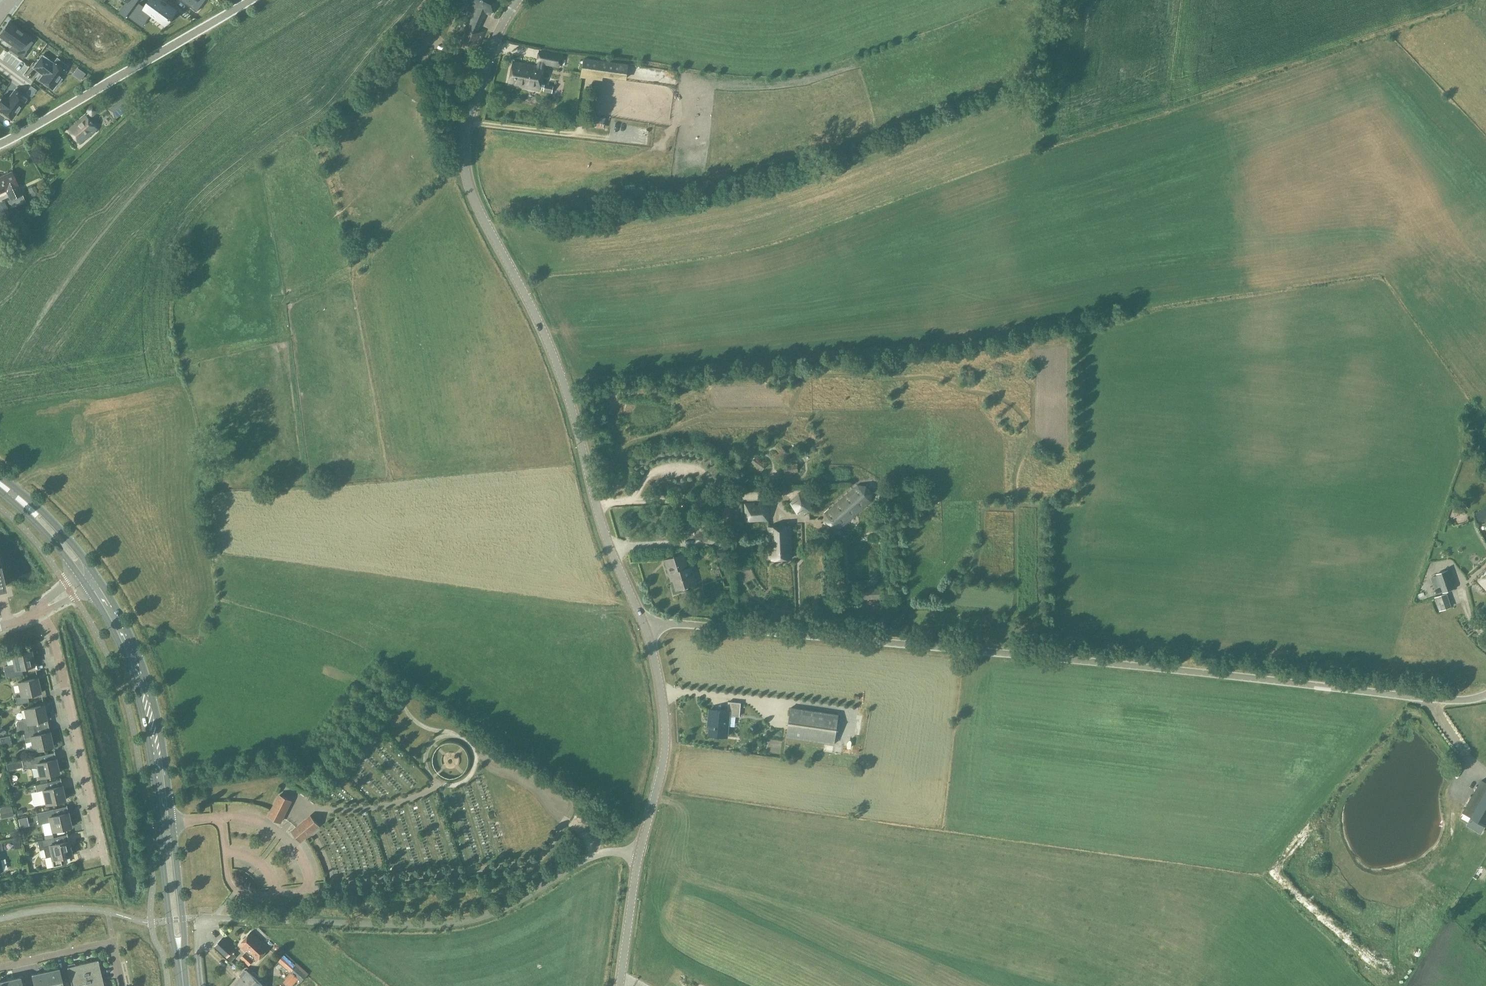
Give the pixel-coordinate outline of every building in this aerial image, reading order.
[(126,7),(131,11),(138,2),(135,0),(131,0),(126,7)] [(129,17),(136,22),(141,15),(145,18),(149,12),(165,25),(170,19),(171,17),(175,11),(166,4),(162,1),(160,0),(151,0),(146,8),(143,11),(137,6),(129,17)] [(197,12),(203,3),(199,0),(181,0),(197,12)] [(479,30),(481,26),(480,25),(481,22),(483,22),(486,13),(491,16),(498,0),(467,0),(465,4),(477,9),(470,26),(461,49),(475,55),(485,33),(479,30)] [(636,2),(634,0),(621,0),(616,5),(624,13),(636,2)] [(0,35),(0,36),(13,45),(9,50),(22,59),(27,52),(21,48),(28,37),(9,23),(0,35)] [(457,49),(452,60),(457,63),(463,52),(457,49)] [(538,62),(537,66),(523,64),(513,62),(508,84),(539,90),(544,68),(542,67),(543,63),(559,66),(561,55),(539,51),(537,62),(538,62)] [(174,61),(179,67),(187,61),(181,54),(174,61)] [(43,55),(33,68),(40,72),(40,71),(44,74),(39,80),(52,89),(56,85),(57,86),(62,79),(61,78),(65,71),(68,66),(57,58),(54,63),(43,55)] [(584,59),(582,68),(581,76),(602,79),(603,75),(626,78),(627,65),(584,59)] [(0,100),(0,108),(1,109),(0,110),(0,111),(11,119),(26,100),(14,91),(7,100),(2,96),(0,100)] [(134,103),(129,96),(110,111),(116,119),(127,110),(126,109),(134,103)] [(100,113),(95,106),(88,111),(93,118),(100,113)] [(98,130),(86,116),(68,130),(80,144),(98,130)] [(12,172),(0,177),(0,194),(8,190),(9,193),(7,194),(10,200),(8,201),(11,209),(25,202),(12,172)] [(9,213),(5,203),(4,203),(7,208),(2,210),(0,207),(0,217),(9,213)] [(782,448),(773,458),(779,464),(789,454),(782,448)] [(750,463),(762,471),(767,464),(756,456),(750,463)] [(798,472),(797,464),(783,466),(785,475),(798,472)] [(857,486),(825,514),(824,521),(830,528),(838,529),(871,501),(871,494),(866,487),(857,486)] [(792,503),(798,512),(809,510),(810,498),(799,494),(792,503)] [(768,519),(767,504),(746,505),(746,520),(768,519)] [(1475,515),(1480,524),(1485,520),(1485,509),(1475,515)] [(702,532),(702,523),(693,522),(693,532),(702,532)] [(791,558),(790,527),(769,528),(770,560),(791,558)] [(677,590),(696,584),(691,568),(688,569),(684,555),(666,561),(672,581),(674,581),(677,590)] [(1443,593),(1454,589),(1448,570),(1436,574),(1443,593)] [(32,651),(12,656),(14,665),(4,667),(7,679),(23,675),(21,669),(35,666),(32,651)] [(18,683),(21,697),(15,698),(17,705),(29,702),(28,695),(41,692),(38,678),(18,683)] [(709,735),(727,737),(729,716),(740,717),(741,703),(729,702),(728,713),(710,711),(708,726),(710,726),(709,735)] [(44,705),(24,710),(26,719),(17,721),(16,723),(18,733),(23,732),(35,729),(34,722),(47,719),(44,705)] [(791,708),(786,738),(834,745),(839,715),(791,708)] [(35,729),(23,732),(26,743),(31,742),(33,751),(53,746),(50,732),(37,735),(35,729)] [(7,771),(23,767),(23,768),(37,769),(39,778),(60,773),(56,759),(43,762),(41,756),(21,760),(6,764),(7,771)] [(1470,817),(1485,826),(1485,782),(1483,781),(1465,814),(1470,817)] [(37,792),(38,792),(41,805),(45,804),(46,805),(66,800),(62,786),(49,789),(47,783),(35,785),(37,792)] [(280,823),(283,817),(291,801),(280,795),(269,817),(280,823)] [(11,815),(9,805),(0,807),(0,811),(1,817),(11,815)] [(54,809),(41,812),(43,819),(49,818),(52,832),(72,827),(68,813),(55,816),(54,809)] [(300,842),(319,826),(311,816),(292,832),(300,842)] [(55,844),(54,838),(38,841),(40,850),(44,849),(46,858),(51,857),(54,867),(66,864),(64,857),(72,855),(69,841),(55,844)] [(1483,878),(1485,870),(1478,867),(1476,875),(1483,878)] [(253,959),(256,962),(269,949),(252,933),(239,946),(247,953),(245,954),(242,958),(249,965),(253,961),(252,960),(253,959)] [(227,958),(234,951),(222,939),(216,947),(227,958)] [(284,956),(279,962),(293,974),(299,979),(301,981),(307,976),(284,956)] [(67,967),(72,985),(75,985),(86,984),(86,983),(85,979),(101,976),(100,969),(98,960),(75,966),(74,964),(68,965),(69,967),(67,967)] [(45,972),(48,985),(69,985),(68,982),(62,983),(59,969),(45,972)] [(234,985),(261,985),(244,970),(240,975),(242,977),(234,985)] [(32,975),(34,985),(48,985),(45,972),(32,975)] [(285,983),(288,985),(293,985),(299,979),(293,974),(285,983)] [(101,976),(85,979),(86,983),(86,984),(86,985),(106,985),(105,983),(103,983),(103,982),(102,982),(101,976)]
